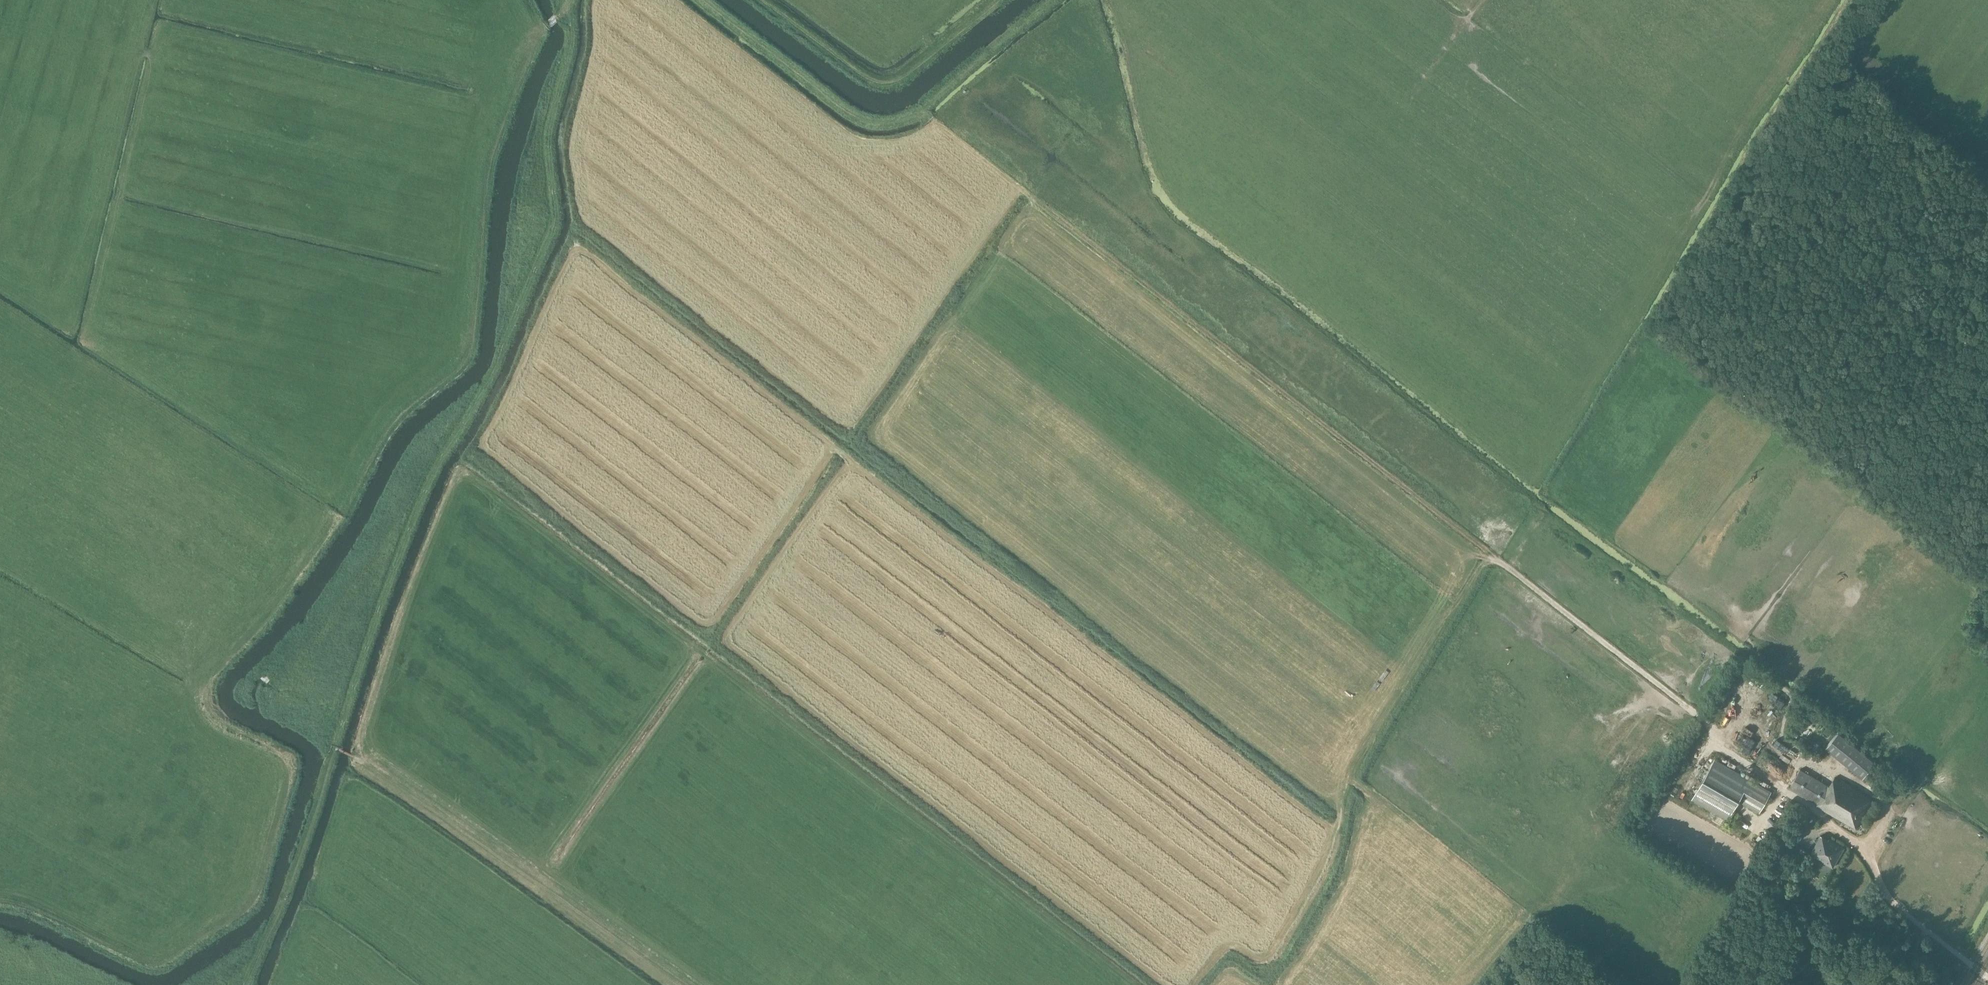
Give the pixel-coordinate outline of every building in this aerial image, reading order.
[(1825,748),(1862,779),(1876,763),(1838,732),(1825,748)] [(1716,758),(1693,799),(1729,820),(1739,801),(1759,813),(1772,791),(1716,758)] [(1789,789),(1798,794),(1817,805),(1816,806),(1854,828),(1855,828),(1871,800),(1834,778),(1829,786),(1800,769),(1789,789)] [(1810,854),(1833,868),(1844,848),(1828,839),(1828,840),(1820,836),(1810,854)]
